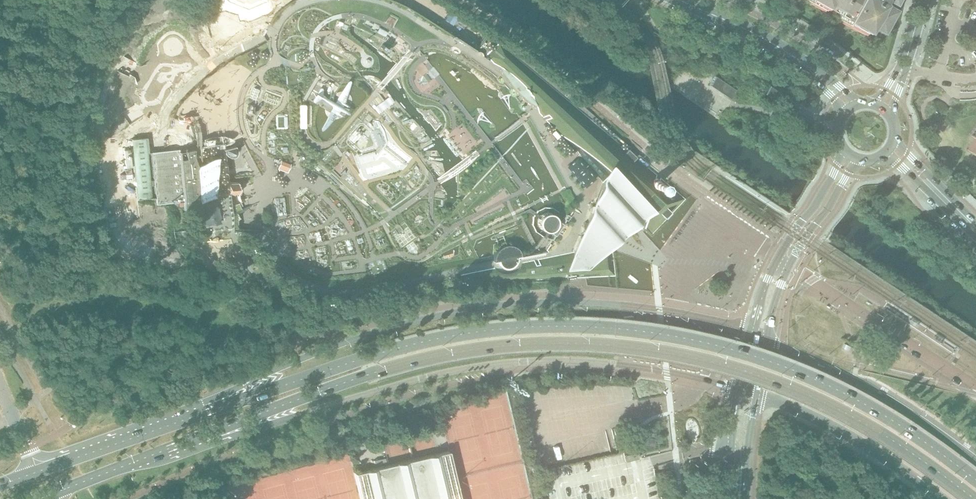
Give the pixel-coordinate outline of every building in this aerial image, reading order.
[(229,0),(221,1),(222,12),(230,11),(229,0)] [(233,3),(250,10),(268,2),(269,0),(232,0),(233,3)] [(832,2),(831,3),(841,8),(841,7),(846,10),(841,18),(843,19),(842,20),(858,29),(859,28),(860,28),(865,20),(869,23),(869,24),(878,30),(890,7),(878,0),(828,0),(832,2)] [(616,277),(616,273),(613,249),(612,244),(603,246),(611,239),(625,226),(626,227),(628,227),(630,226),(631,225),(631,223),(631,221),(630,221),(635,217),(646,229),(652,235),(686,199),(661,178),(659,181),(658,179),(657,178),(656,178),(657,175),(647,167),(650,164),(646,161),(647,161),(607,127),(583,106),(572,96),(549,77),(526,59),(510,47),(488,32),(476,51),(476,52),(491,63),(494,64),(502,68),(509,73),(516,78),(522,84),(527,91),(532,98),(536,105),(540,113),(544,118),(547,115),(548,115),(550,117),(546,120),(603,182),(594,206),(593,206),(591,206),(590,207),(589,209),(589,210),(590,212),(591,213),(590,215),(587,223),(586,222),(585,223),(583,224),(582,225),(582,227),(583,228),(584,229),(584,231),(575,252),(538,260),(539,264),(536,265),(535,260),(524,263),(526,282),(567,280),(567,281),(576,279),(586,278),(616,277)] [(735,90),(715,76),(710,85),(730,98),(735,90)] [(773,99),(778,91),(770,86),(765,94),(773,99)] [(789,99),(778,91),(773,99),(784,106),(789,99)] [(374,104),(372,106),(379,115),(395,102),(388,94),(387,95),(388,97),(376,107),(374,104)] [(379,148),(375,153),(374,149),(361,153),(362,156),(359,157),(361,165),(375,161),(383,149),(405,166),(405,165),(407,166),(408,164),(407,163),(407,162),(386,146),(388,144),(387,139),(386,134),(384,130),(379,121),(376,121),(371,123),(374,130),(371,132),(375,143),(376,143),(379,148)] [(970,134),(970,135),(975,139),(967,150),(968,150),(968,151),(975,156),(975,126),(970,134)] [(146,138),(132,139),(138,200),(153,198),(151,187),(154,186),(156,198),(157,205),(183,202),(184,202),(187,235),(238,229),(236,213),(241,210),(238,203),(230,206),(229,194),(238,193),(237,182),(228,183),(224,154),(226,156),(229,157),(231,157),(234,155),(235,152),(235,149),(233,145),(224,149),(223,144),(178,150),(178,149),(166,150),(161,151),(150,152),(154,180),(151,181),(147,153),(146,138)] [(282,160),(277,168),(287,173),(291,164),(282,160)] [(274,199),(278,210),(278,212),(285,212),(284,198),(274,199)] [(542,220),(541,223),(542,225),(543,228),(544,229),(545,230),(547,231),(548,232),(550,232),(551,232),(557,236),(565,224),(559,220),(558,219),(557,216),(555,215),(552,214),(549,214),(547,214),(545,216),(543,218),(542,218),(542,220)] [(336,219),(326,226),(329,229),(338,222),(336,219)] [(401,234),(400,232),(399,233),(395,229),(395,230),(391,232),(393,236),(397,233),(398,235),(399,234),(400,235),(401,234),(402,236),(404,234),(403,233),(404,233),(403,231),(404,231),(400,226),(399,226),(403,231),(401,231),(402,233),(401,234)] [(318,231),(311,233),(312,235),(313,234),(315,243),(321,242),(318,231)] [(382,238),(376,241),(379,247),(385,244),(382,238)] [(494,260),(494,262),(499,261),(500,264),(501,266),(503,267),(505,268),(508,268),(511,268),(513,267),(515,265),(516,263),(517,261),(517,259),(517,258),(521,257),(520,255),(520,253),(519,252),(519,250),(517,249),(516,248),(515,247),(513,246),(511,245),(509,245),(506,244),(504,245),(502,246),(500,247),(498,248),(496,250),(495,252),(494,254),(494,255),(494,257),(494,260)] [(437,283),(429,285),(430,293),(439,291),(437,283)] [(645,435),(640,434),(639,444),(655,446),(656,436),(645,435)] [(447,451),(431,455),(353,474),(359,498),(459,498),(447,451)] [(546,498),(659,498),(654,475),(653,470),(652,466),(651,462),(651,457),(650,456),(647,456),(638,458),(637,452),(623,455),(623,452),(617,454),(540,471),(546,498)]
